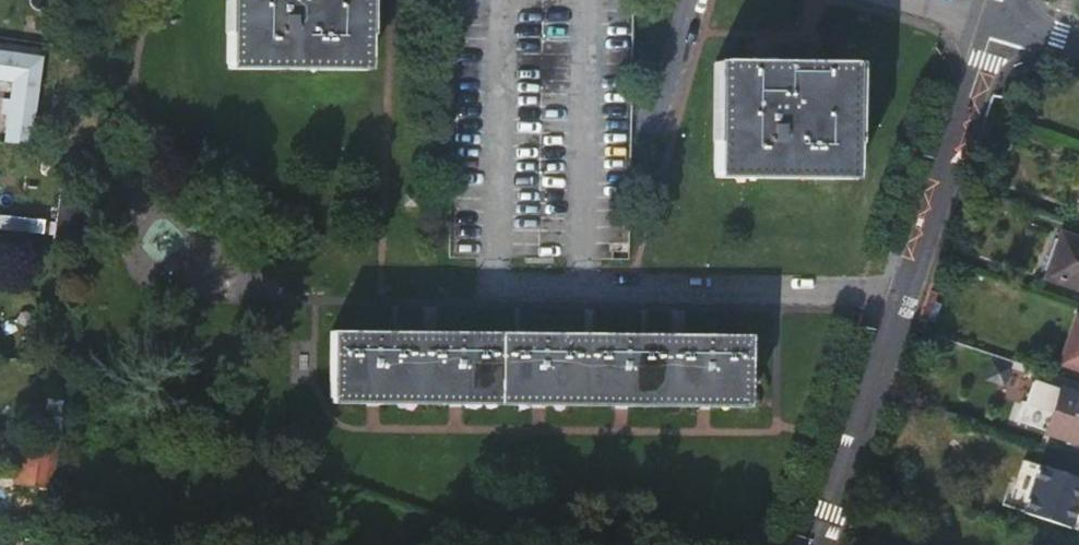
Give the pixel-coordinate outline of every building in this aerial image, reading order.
[(229,41),(223,41),(222,68),(364,71),(364,43),(359,43),(359,0),(230,0),(229,41)] [(34,148),(46,60),(0,53),(0,143),(34,148)] [(845,67),(808,66),(715,65),(714,154),(707,154),(706,178),(849,179),(849,154),(844,155),(845,67)] [(54,238),(81,242),(86,204),(54,199),(51,221),(56,222),(54,238)] [(1078,290),(1078,241),(1068,237),(1053,281),(1078,290)] [(1078,369),(1078,328),(1066,364),(1078,369)] [(328,334),(327,404),(373,405),(456,406),(539,407),(622,408),(704,410),(741,410),(742,339),(529,336),(328,334)] [(1078,443),(1078,400),(1038,386),(1024,424),(1078,443)] [(77,403),(63,401),(58,436),(56,447),(75,450),(80,414),(76,413),(77,403)] [(159,491),(55,455),(50,485),(49,493),(137,524),(144,506),(153,509),(159,491)] [(38,463),(20,460),(17,485),(35,488),(38,463)] [(1072,526),(1078,506),(1078,478),(1042,464),(1026,511),(1072,526)]
